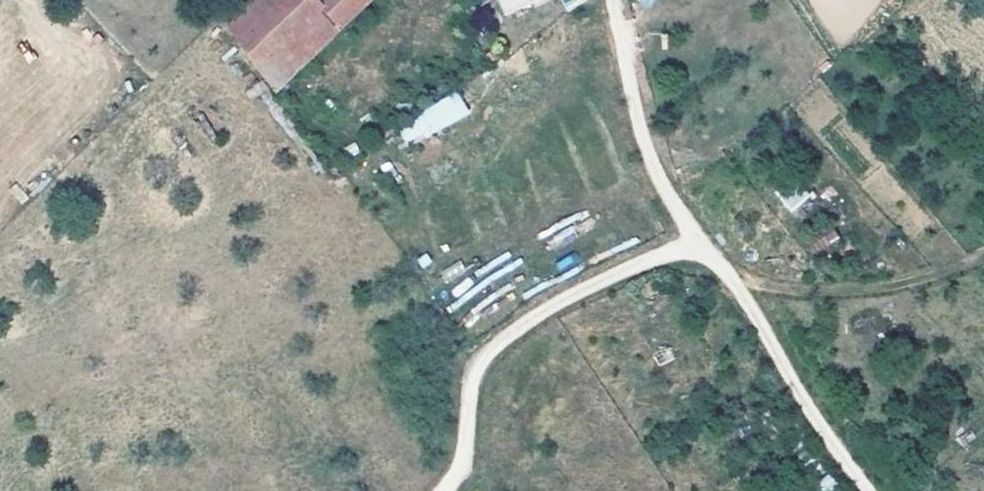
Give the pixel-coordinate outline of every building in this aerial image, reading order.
[(316,0),(250,0),(226,25),(274,91),(340,27),(317,2),(316,0)] [(317,2),(340,27),(369,0),(319,0),(317,2)] [(504,15),(532,2),(537,0),(498,0),(504,15)] [(493,49),(486,54),(492,63),(498,58),(493,49)] [(405,144),(469,117),(459,92),(395,119),(405,144)] [(795,192),(787,199),(795,209),(803,201),(795,192)] [(841,241),(830,223),(802,240),(813,258),(841,241)] [(652,282),(642,286),(646,297),(657,292),(652,282)]
